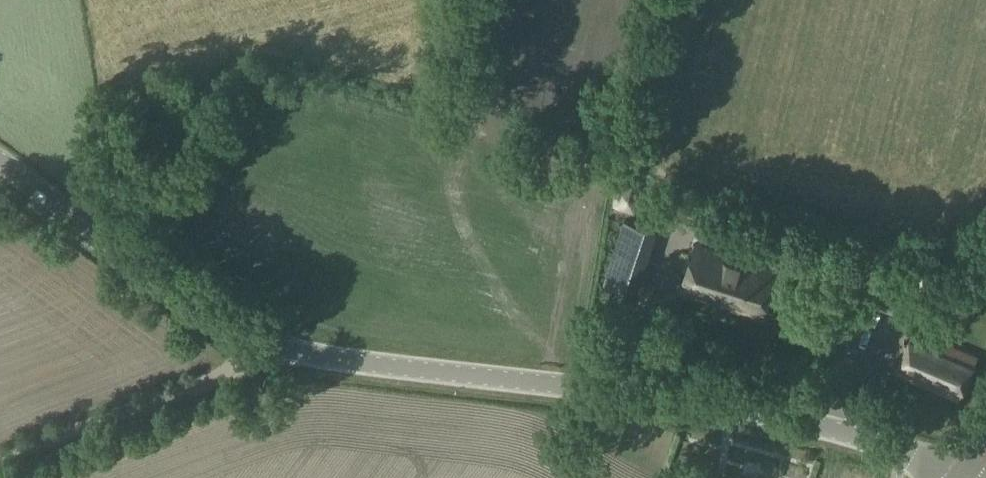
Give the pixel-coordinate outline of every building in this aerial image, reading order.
[(633,214),(635,212),(647,196),(634,179),(614,185),(613,206),(633,214)] [(749,226),(743,247),(781,259),(787,238),(749,226)] [(761,316),(776,271),(696,245),(681,290),(761,316)] [(878,283),(869,304),(896,314),(904,293),(878,283)] [(958,401),(978,355),(914,329),(895,375),(958,401)]
